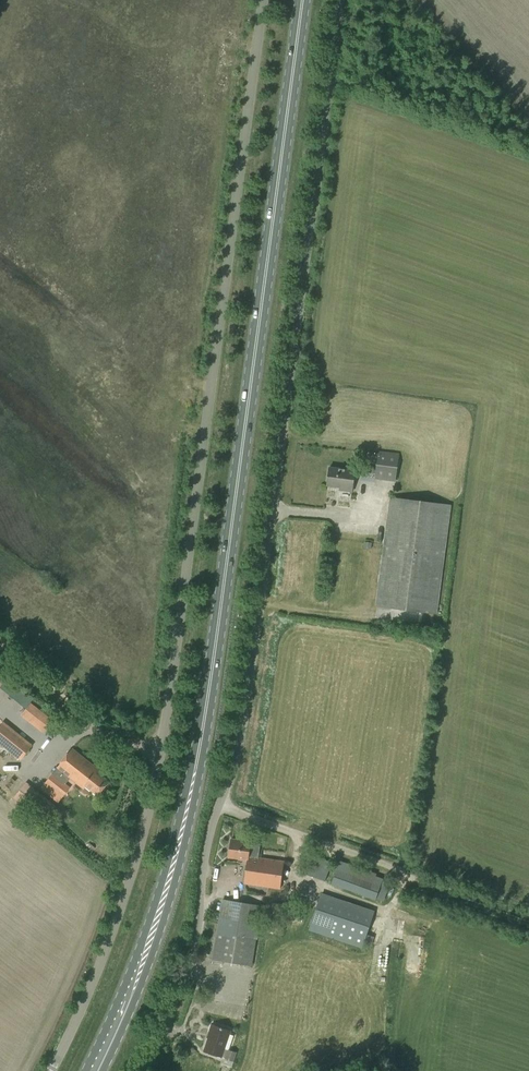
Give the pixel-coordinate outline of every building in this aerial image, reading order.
[(396,481),(400,453),(379,450),(375,479),(396,481)] [(353,491),(356,470),(329,467),(327,486),(340,487),(339,490),(353,491)] [(391,498),(381,568),(376,606),(436,614),(451,506),(391,498)] [(44,732),(54,720),(32,702),(21,715),(44,732)] [(33,745),(3,721),(0,725),(0,743),(21,760),(33,745)] [(109,781),(98,772),(100,769),(73,748),(45,783),(56,791),(52,796),(59,802),(70,787),(66,783),(70,778),(84,788),(86,786),(98,795),(109,781)] [(259,847),(260,840),(251,839),(251,841),(231,838),(229,858),(248,860),(244,883),(281,888),(284,860),(249,856),(250,846),(259,847)] [(325,881),(331,863),(314,857),(308,876),(325,881)] [(384,901),(391,882),(383,879),(383,878),(376,876),(376,873),(340,860),(331,884),(376,900),(376,898),(384,901)] [(363,949),(375,910),(321,892),(309,930),(363,949)] [(251,965),(257,934),(262,906),(223,900),(213,959),(251,965)] [(282,917),(283,903),(272,903),(271,916),(282,917)] [(232,1067),(237,1052),(229,1049),(231,1044),(227,1042),(231,1030),(212,1024),(209,1033),(210,1033),(204,1050),(225,1058),(223,1064),(232,1067)]
